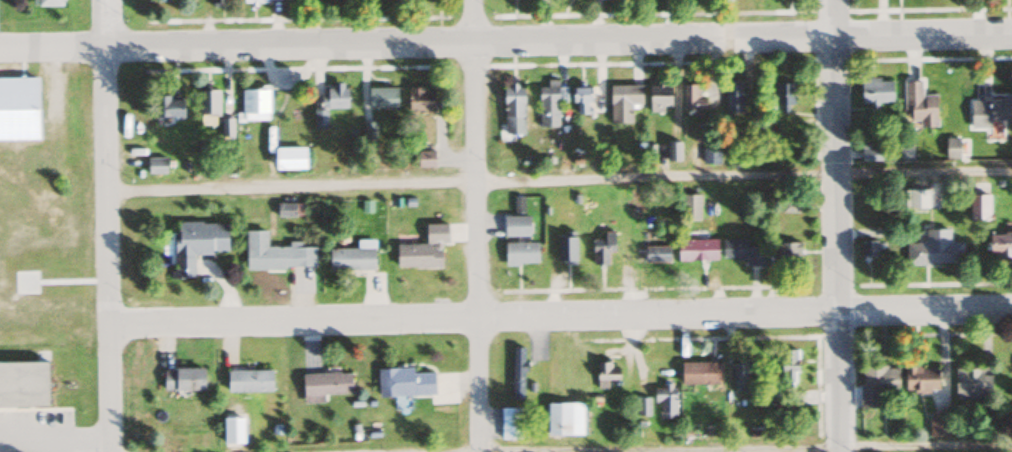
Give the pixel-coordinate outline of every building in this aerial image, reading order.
[(36,141),(36,78),(0,78),(0,141),(36,141)] [(860,78),(860,104),(891,104),(891,78),(860,78)] [(538,88),(538,128),(558,128),(558,102),(566,102),(566,88),(556,88),(556,81),(547,81),(547,88),(538,88)] [(935,95),(923,96),(922,81),(903,81),(904,120),(917,120),(917,127),(936,127),(935,95)] [(794,82),(775,82),(775,105),(794,105),(794,82)] [(725,84),(725,112),(742,112),(742,84),(725,84)] [(523,134),(523,85),(503,85),(503,134),(523,134)] [(640,85),(610,85),(610,124),(630,124),(630,105),(640,105),(640,85)] [(648,85),(648,112),(670,112),(670,85),(648,85)] [(682,85),(682,114),(704,114),(704,98),(698,98),(698,85),(682,85)] [(346,108),(346,88),(322,88),(322,108),(346,108)] [(396,88),(367,88),(367,109),(396,109),(396,88)] [(432,110),(432,88),(407,88),(407,110),(432,110)] [(572,88),(572,114),(590,114),(590,88),(572,88)] [(240,89),(240,122),(268,122),(268,89),(240,89)] [(218,90),(198,90),(198,118),(218,118),(218,90)] [(154,116),(183,116),(183,95),(154,95),(154,116)] [(969,99),(969,129),(989,129),(989,121),(1011,121),(1011,99),(969,99)] [(313,129),(325,129),(325,110),(313,110),(313,129)] [(363,141),(374,141),(374,122),(363,122),(363,141)] [(958,158),(958,139),(945,139),(945,158),(958,158)] [(679,143),(666,143),(666,160),(679,160),(679,143)] [(879,146),(860,146),(860,162),(879,162),(879,146)] [(303,170),(303,147),(273,147),(273,170),(303,170)] [(433,151),(416,151),(416,167),(433,167),(433,151)] [(146,157),(146,174),(166,174),(166,157),(146,157)] [(928,209),(928,189),(903,189),(903,209),(928,209)] [(700,220),(700,194),(680,194),(680,220),(700,220)] [(988,194),(970,194),(970,220),(988,220),(988,194)] [(515,208),(522,207),(522,197),(514,198),(515,208)] [(277,216),(295,216),(295,203),(277,203),(277,216)] [(528,236),(528,216),(503,216),(503,236),(528,236)] [(172,231),(172,278),(194,277),(193,253),(227,253),(226,221),(177,222),(177,231),(172,231)] [(396,267),(440,267),(440,243),(447,242),(447,223),(424,224),(425,244),(395,244),(396,267)] [(245,268),(314,268),(314,245),(266,245),(266,229),(245,229),(245,268)] [(905,243),(906,265),(962,264),(962,241),(949,242),(948,229),(925,229),(926,242),(905,243)] [(592,239),(592,264),(607,264),(607,252),(613,252),(613,231),(603,231),(603,239),(592,239)] [(988,231),(988,257),(1011,257),(1011,231),(988,231)] [(555,233),(555,264),(575,264),(575,233),(555,233)] [(722,258),(745,258),(745,265),(764,265),(764,247),(745,247),(745,238),(722,238),(722,258)] [(676,260),(716,260),(716,239),(676,239),(676,260)] [(356,240),(356,248),(328,248),(328,269),(374,269),(374,240),(356,240)] [(860,257),(879,257),(879,240),(860,240),(860,257)] [(504,242),(504,264),(536,264),(536,242),(504,242)] [(777,242),(777,260),(799,260),(799,242),(777,242)] [(669,262),(669,245),(643,245),(643,262),(669,262)] [(512,399),(522,399),(522,350),(512,350),(512,399)] [(797,350),(778,350),(778,385),(797,385),(797,350)] [(618,380),(618,368),(610,368),(610,361),(596,361),(596,388),(607,388),(607,380),(618,380)] [(731,389),(747,389),(747,361),(731,361),(731,389)] [(717,362),(680,362),(680,385),(717,385),(717,362)] [(45,408),(0,409),(0,365),(45,364),(45,408)] [(880,408),(880,392),(897,392),(898,366),(860,366),(860,408),(880,408)] [(903,392),(938,392),(938,366),(903,366),(903,392)] [(202,390),(202,368),(162,368),(162,390),(202,390)] [(377,369),(378,397),(434,395),(433,372),(411,372),(411,368),(377,369)] [(954,401),(988,401),(988,375),(982,375),(982,368),(954,368),(954,401)] [(270,392),(270,370),(226,370),(226,392),(270,392)] [(323,402),(323,393),(350,393),(350,373),(301,374),(302,402),(323,402)] [(660,402),(660,419),(676,419),(676,387),(654,387),(654,402),(660,402)] [(648,399),(638,399),(638,415),(648,415),(648,399)] [(582,403),(546,403),(546,435),(582,435),(582,403)] [(500,440),(520,440),(520,407),(500,407),(500,440)] [(928,437),(948,437),(948,412),(928,412),(928,437)] [(242,443),(242,416),(222,416),(222,443),(242,443)]
